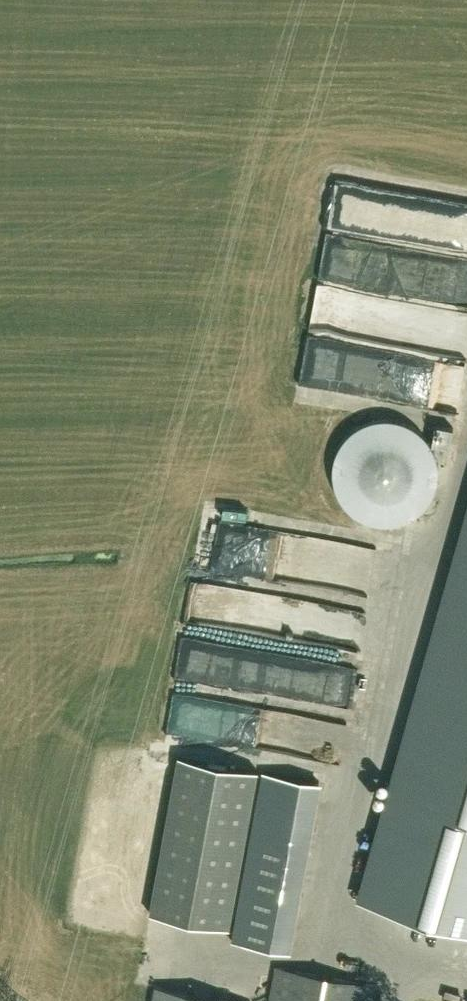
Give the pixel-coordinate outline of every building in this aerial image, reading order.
[(315,285),(310,326),(412,338),(417,298),(315,285)] [(460,306),(454,340),(466,343),(466,307),(460,306)] [(333,365),(346,367),(348,348),(334,346),(336,338),(304,334),(298,377),(331,381),(333,365)] [(338,519),(425,512),(421,468),(370,473),(369,468),(354,469),(353,452),(332,453),(338,519)] [(277,565),(298,572),(303,558),(291,554),(297,539),(280,533),(273,554),(280,557),(277,565)] [(365,897),(466,927),(466,553),(365,897)] [(228,618),(308,629),(313,596),(233,584),(228,618)] [(289,644),(326,652),(329,643),(291,634),(289,644)] [(217,672),(257,679),(259,669),(266,670),(269,647),(222,640),(217,672)] [(222,706),(218,731),(240,735),(240,737),(274,743),(279,716),(222,706)] [(257,771),(179,757),(150,914),(228,928),(257,771)] [(290,954),(322,783),(263,774),(232,943),(290,954)] [(376,986),(276,968),(270,1000),(373,1000),(376,986)] [(155,988),(153,1000),(221,1000),(155,988)]
